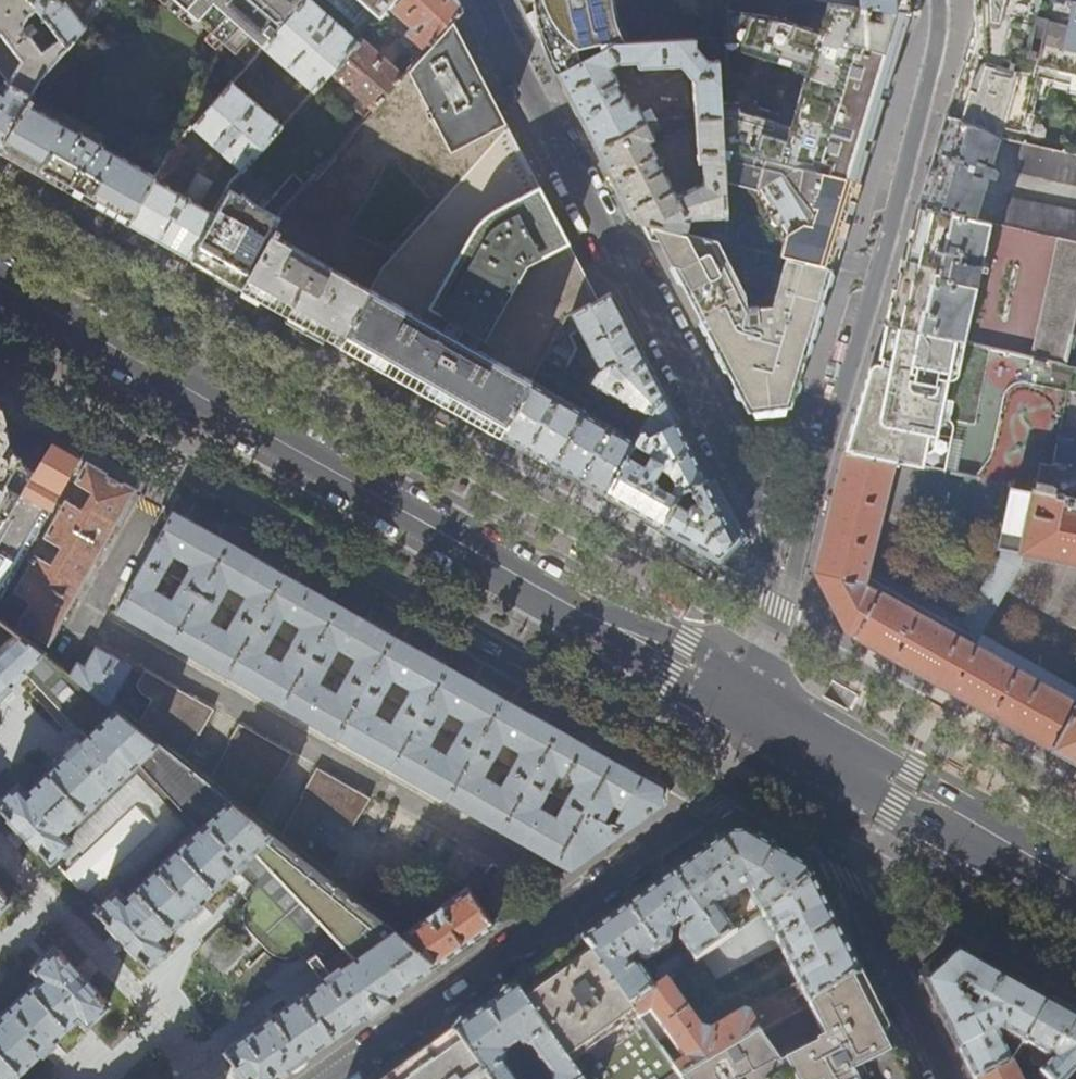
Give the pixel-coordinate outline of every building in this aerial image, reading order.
[(1,76),(7,79),(31,94),(40,78),(67,47),(32,0),(0,0),(0,74),(1,76)] [(67,47),(109,0),(95,0),(84,13),(86,15),(82,20),(67,1),(63,4),(60,0),(32,0),(67,47)] [(206,14),(248,65),(253,59),(263,48),(306,0),(186,0),(206,14)] [(308,0),(306,0),(263,48),(314,94),(323,82),(331,73),(362,39),(364,36),(355,27),(347,36),(308,0)] [(355,27),(364,36),(377,22),(396,0),(326,0),(355,27)] [(377,22),(385,29),(397,15),(412,28),(401,42),(407,47),(412,48),(416,42),(426,50),(452,21),(463,9),(458,0),(396,0),(377,22)] [(556,74),(615,43),(623,43),(618,33),(614,22),(610,7),(609,0),(537,0),(538,9),(526,16),(534,30),(556,74)] [(828,1),(908,12),(907,0),(822,0),(828,1)] [(975,21),(958,77),(947,117),(971,124),(1000,137),(1001,137),(1003,129),(1026,134),(1031,114),(1034,114),(1041,79),(1075,87),(1075,2),(1066,0),(974,0),(975,21)] [(722,147),(859,180),(875,126),(902,37),(909,13),(909,12),(908,12),(828,1),(818,29),(785,19),(785,17),(727,9),(729,47),(793,68),(794,64),(806,68),(791,122),(778,118),(779,114),(756,107),(755,102),(720,104),(721,116),(722,147)] [(453,22),(452,21),(426,50),(404,75),(372,111),(365,119),(281,213),(279,217),(241,287),(257,297),(308,325),(339,343),(383,267),(508,127),(481,74),(453,22)] [(696,48),(696,38),(623,43),(615,43),(556,74),(574,107),(595,148),(654,117),(651,110),(647,109),(643,110),(639,103),(633,106),(625,93),(627,92),(621,79),(619,80),(612,67),(617,64),(636,63),(637,66),(639,69),(678,67),(693,79),(695,117),(721,116),(720,104),(718,58),(708,58),(696,48)] [(404,75),(362,39),(331,73),(372,111),(404,75)] [(259,64),(253,59),(248,65),(241,73),(247,78),(259,64)] [(29,97),(31,94),(7,79),(0,90),(0,147),(29,97)] [(192,128),(244,172),(283,128),(232,83),(192,128)] [(29,97),(0,147),(0,151),(57,184),(127,223),(156,175),(101,146),(102,144),(81,131),(80,133),(31,105),(34,99),(29,97)] [(722,147),(721,116),(695,117),(698,162),(702,162),(703,180),(679,193),(664,165),(666,165),(660,154),(658,155),(651,140),(656,137),(652,129),(656,127),(657,122),(654,117),(595,148),(614,183),(633,220),(651,224),(687,233),(689,221),(694,217),(726,215),(724,184),(724,181),(722,147)] [(971,124),(947,117),(935,157),(920,207),(975,219),(988,175),(996,177),(998,169),(991,167),(1000,137),(971,124)] [(525,159),(508,127),(383,267),(339,343),(356,352),(417,387),(473,419),(500,434),(530,381),(535,373),(544,358),(568,316),(590,305),(590,306),(599,301),(598,300),(583,271),(555,216),(525,159)] [(170,153),(156,175),(127,223),(157,240),(189,258),(215,214),(201,206),(214,182),(199,174),(185,197),(160,183),(170,173),(172,174),(187,151),(178,144),(170,153)] [(1024,144),(1018,171),(1075,183),(1075,155),(1024,144)] [(846,223),(859,180),(722,147),(724,181),(759,189),(785,233),(780,255),(787,256),(832,267),(846,223)] [(229,189),(215,214),(189,258),(210,270),(241,287),(279,217),(229,189)] [(1060,237),(1075,241),(1075,212),(1013,197),(1006,226),(1060,237)] [(975,219),(920,207),(908,265),(903,288),(898,286),(895,302),(892,301),(885,324),(966,342),(982,270),(987,271),(989,265),(983,264),(992,223),(975,219)] [(816,322),(832,267),(787,256),(772,306),(758,307),(758,304),(746,305),(745,294),(717,240),(714,239),(687,233),(651,224),(677,274),(695,310),(728,373),(748,412),(791,406),(801,372),(816,322)] [(717,240),(727,242),(727,230),(716,232),(714,239),(717,240)] [(1060,237),(1036,357),(1072,364),(1075,346),(1075,241),(1060,237)] [(611,294),(599,301),(590,306),(590,305),(568,316),(544,358),(565,369),(576,348),(570,335),(580,329),(599,368),(598,369),(594,376),(591,374),(586,382),(609,394),(599,408),(640,431),(648,435),(677,421),(643,355),(611,294)] [(947,420),(966,342),(885,324),(875,363),(854,437),(850,453),(895,462),(946,473),(956,430),(956,427),(954,425),(951,421),(947,420)] [(582,411),(530,381),(500,434),(524,448),(553,464),(582,411)] [(1,527),(35,472),(19,464),(21,461),(21,458),(20,457),(13,454),(12,448),(6,445),(9,440),(6,430),(3,428),(6,421),(2,407),(0,406),(0,526),(1,527)] [(635,441),(582,411),(553,464),(574,476),(605,494),(635,441)] [(689,444),(677,421),(648,435),(640,431),(635,441),(605,494),(632,509),(661,525),(677,497),(680,492),(686,489),(706,478),(689,444)] [(1,527),(0,529),(0,605),(70,478),(81,459),(67,451),(53,443),(35,472),(1,527)] [(1075,760),(1075,703),(975,646),(975,647),(959,637),(960,637),(879,591),(866,584),(895,462),(850,453),(845,452),(815,571),(847,630),(906,664),(1047,744),(1075,760)] [(81,459),(70,478),(93,491),(83,509),(66,500),(46,536),(62,546),(52,564),(35,554),(15,590),(32,600),(18,625),(48,644),(59,624),(71,602),(85,577),(113,528),(129,500),(135,489),(90,464),(81,459)] [(719,503),(706,478),(686,489),(693,503),(688,505),(687,502),(677,497),(661,525),(690,542),(718,558),(738,539),(719,503)] [(1075,564),(1075,512),(1062,509),(1064,496),(1052,494),(1035,491),(1023,552),(1075,564)] [(172,643),(228,542),(201,527),(172,511),(116,612),(146,629),(172,643)] [(227,674),(283,573),(257,558),(228,542),(172,643),(196,657),(227,674)] [(969,614),(986,623),(1012,575),(996,566),(969,614)] [(282,705),(338,605),(315,592),(283,573),(227,674),(253,689),(282,705)] [(336,736),(394,636),(368,621),(338,605),(282,705),(308,720),(336,736)] [(0,696),(3,699),(7,699),(14,691),(14,688),(12,685),(29,669),(91,736),(83,743),(82,741),(77,741),(70,747),(70,752),(72,754),(30,794),(21,784),(0,804),(0,805),(12,818),(11,819),(20,828),(18,830),(18,835),(25,843),(29,842),(32,840),(39,849),(41,848),(52,861),(53,860),(111,922),(110,923),(118,932),(116,934),(116,939),(123,945),(126,946),(129,944),(138,953),(139,953),(151,964),(172,945),(163,936),(189,912),(191,914),(197,914),(203,907),(204,902),(202,900),(236,868),(255,888),(246,897),(250,902),(248,906),(246,913),(245,919),(247,925),(248,928),(252,934),(267,949),(271,953),(277,956),(283,957),(290,956),(295,954),(298,952),(303,957),(313,949),(335,971),(225,1050),(233,1061),(231,1062),(231,1066),(238,1075),(242,1076),(244,1075),(246,1078),(275,1078),(277,1078),(333,1038),(387,999),(437,964),(389,925),(300,855),(279,838),(253,818),(209,783),(183,762),(139,727),(111,705),(69,672),(0,617),(0,618),(0,696)] [(392,768),(449,667),(419,650),(394,636),(336,736),(359,749),(392,768)] [(78,661),(69,672),(111,705),(132,666),(96,646),(85,666),(78,661)] [(446,798),(503,698),(472,681),(449,667),(392,768),(419,783),(446,798)] [(154,700),(139,727),(183,762),(199,734),(201,735),(214,710),(145,671),(140,685),(143,693),(154,700)] [(501,830),(558,729),(525,710),(503,698),(446,798),(471,813),(501,830)] [(231,744),(209,783),(253,818),(276,779),(277,779),(292,754),(239,724),(229,743),(231,744)] [(525,843),(555,860),(612,760),(584,744),(558,729),(501,830),(525,843)] [(612,760),(555,860),(570,869),(611,840),(661,804),(661,787),(657,785),(642,777),(633,772),(612,760)] [(303,797),(279,838),(300,855),(328,811),(353,826),(371,799),(317,768),(301,796),(303,797)] [(701,856),(671,877),(721,945),(746,926),(743,921),(737,925),(737,924),(732,927),(720,910),(727,906),(730,912),(739,906),(736,900),(747,892),(763,915),(812,880),(808,871),(772,850),(745,835),(741,835),(728,836),(701,856)] [(651,892),(626,909),(659,953),(671,944),(672,939),(668,933),(682,924),(686,930),(681,934),(680,941),(695,963),(706,955),(721,945),(671,877),(651,892)] [(763,915),(746,926),(721,945),(706,955),(718,978),(722,976),(724,980),(737,973),(735,970),(737,969),(736,967),(779,945),(798,981),(712,1032),(703,1027),(670,980),(663,985),(656,990),(630,1008),(642,1024),(654,1016),(688,1064),(677,1072),(682,1078),(683,1078),(856,979),(861,977),(837,929),(812,880),(763,915)] [(12,900),(0,887),(0,911),(12,900)] [(400,919),(389,925),(437,964),(460,947),(492,925),(465,888),(405,931),(400,919)] [(607,923),(581,941),(630,1008),(656,990),(641,968),(634,966),(627,971),(623,965),(638,955),(641,959),(647,961),(659,953),(626,909),(607,923)] [(200,949),(223,972),(248,948),(225,925),(200,949)] [(513,989),(579,1078),(682,1078),(677,1072),(642,1024),(630,1008),(581,941),(566,952),(532,976),(513,989)] [(42,1050),(44,1053),(49,1052),(55,1046),(57,1042),(54,1039),(80,1015),(88,1023),(110,1003),(99,991),(99,990),(90,980),(91,978),(91,974),(84,967),(81,966),(79,969),(69,959),(68,960),(56,947),(36,967),(44,976),(0,1018),(0,1078),(11,1078),(42,1050)] [(1038,1001),(957,956),(926,986),(951,1034),(973,1078),(983,1078),(1011,1065),(1011,1064),(1016,1061),(1013,1055),(1008,1057),(997,1035),(1002,1033),(1018,1058),(1019,1058),(1026,1046),(1028,1048),(1041,1074),(1045,1078),(1070,1078),(1075,1073),(1075,1023),(1038,1001)] [(675,957),(666,963),(675,976),(692,965),(687,957),(682,960),(682,958),(675,957)] [(675,976),(666,963),(658,969),(657,976),(663,985),(670,980),(675,976)] [(901,1071),(876,1020),(856,979),(683,1078),(905,1078),(901,1071)] [(513,989),(488,1008),(453,1033),(487,1078),(514,1078),(506,1067),(508,1058),(505,1054),(522,1043),(524,1046),(534,1047),(554,1077),(554,1078),(579,1078),(513,989)] [(453,1033),(416,1059),(388,1078),(487,1078),(453,1033)] [(1011,1065),(983,1078),(1018,1078),(1011,1065)]
